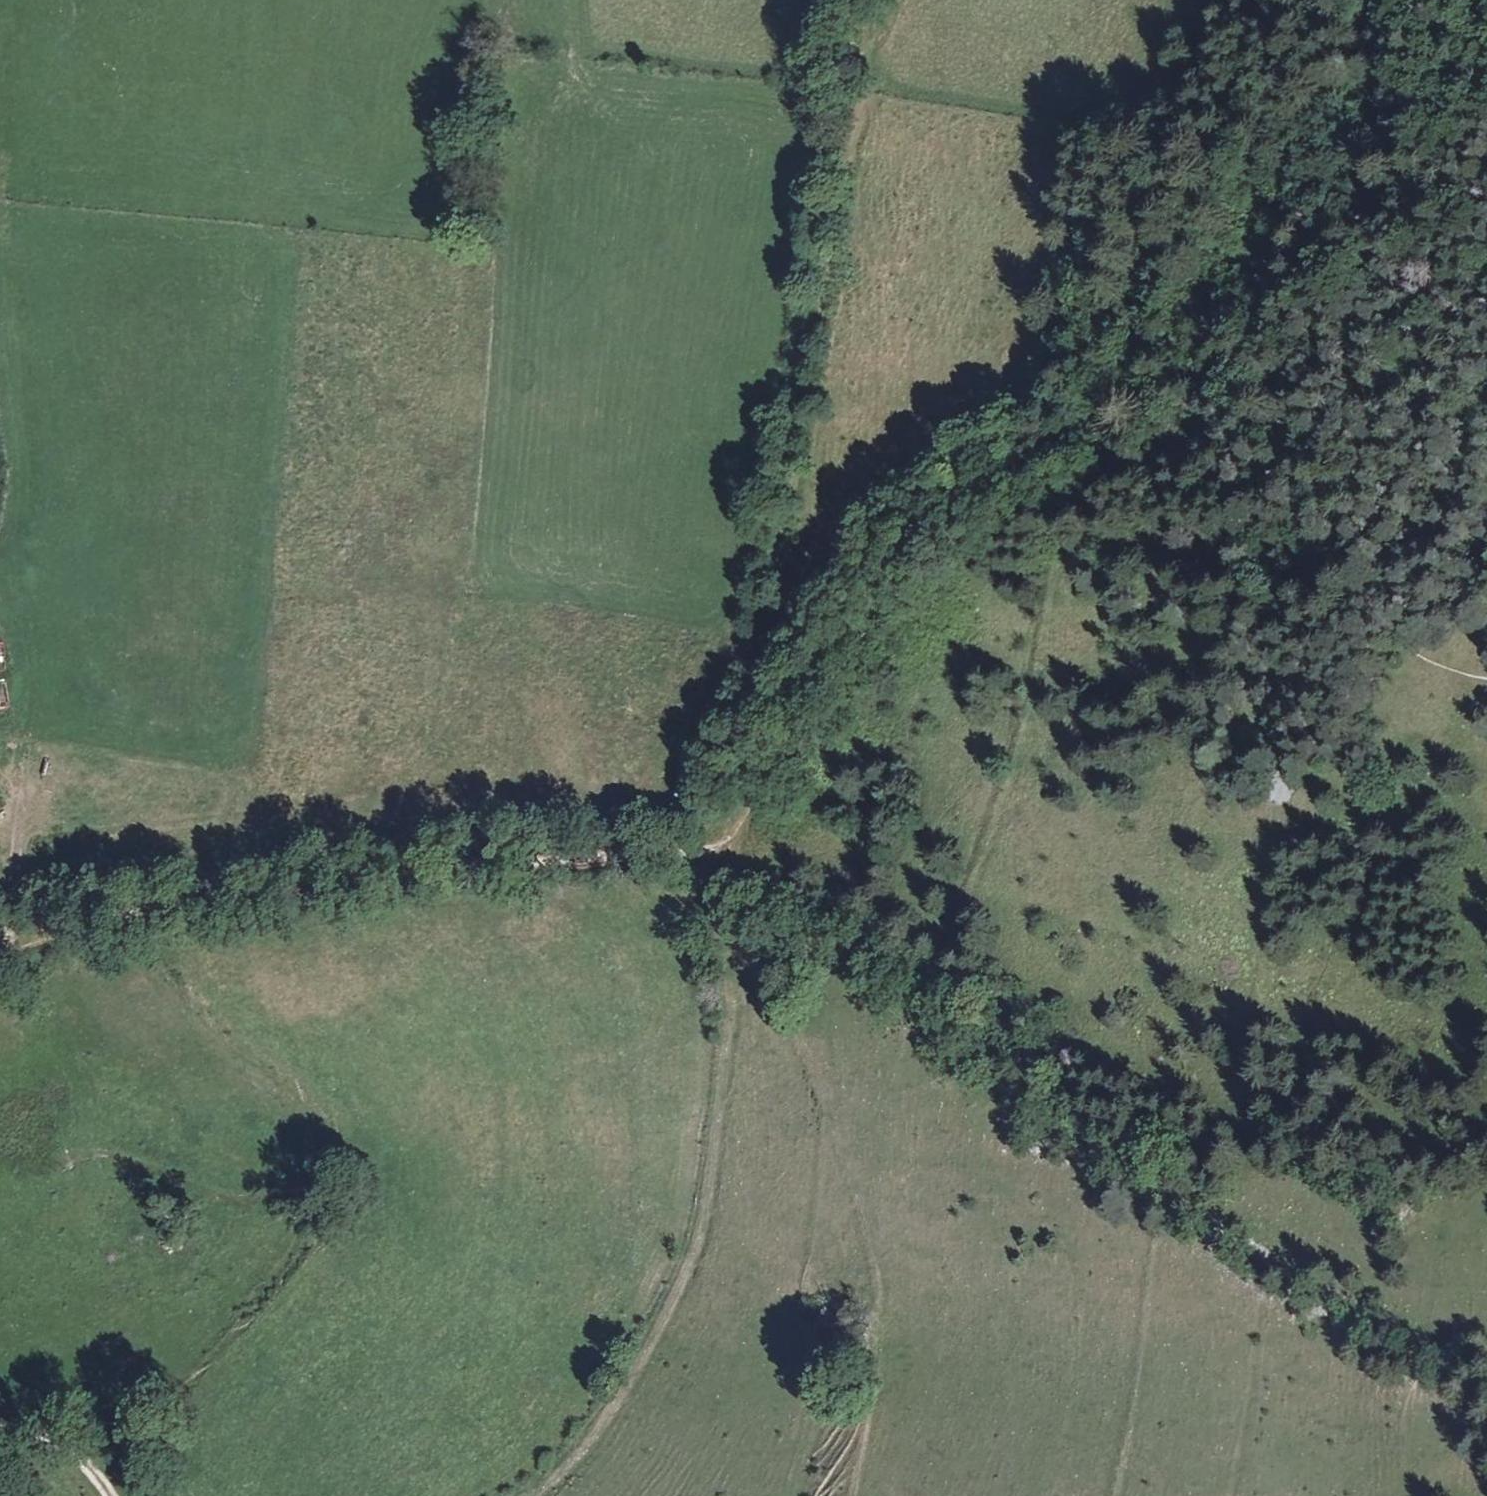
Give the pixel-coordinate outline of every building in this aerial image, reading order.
[(10,705),(6,681),(0,682),(0,707),(10,705)]
